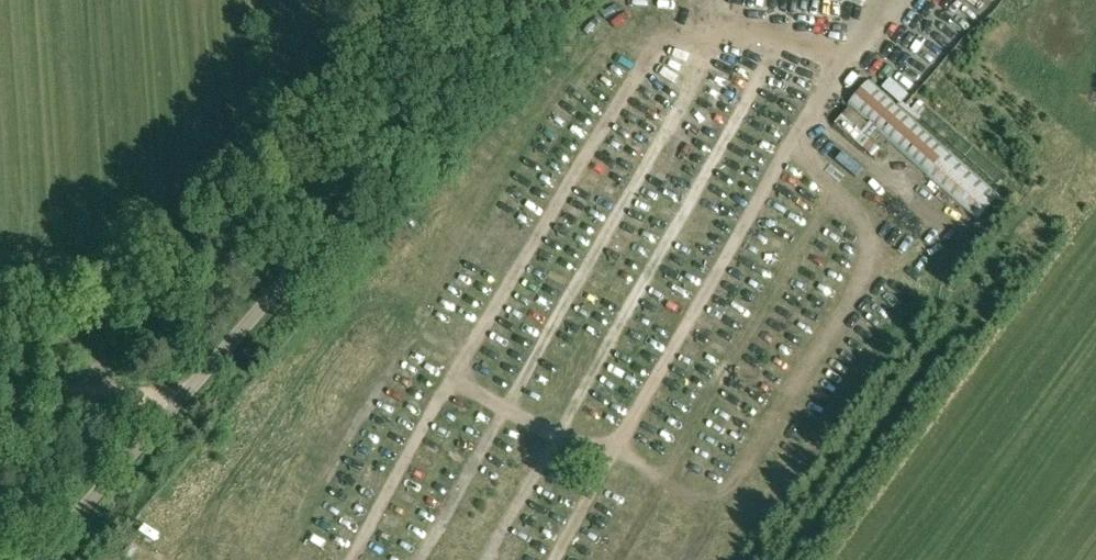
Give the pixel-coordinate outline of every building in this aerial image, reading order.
[(901,105),(903,102),(910,95),(890,78),(881,88),(899,103),(900,104),(901,105)] [(978,221),(1001,194),(869,80),(848,105),(978,221)] [(912,110),(919,117),(926,109),(918,103),(912,110)]
